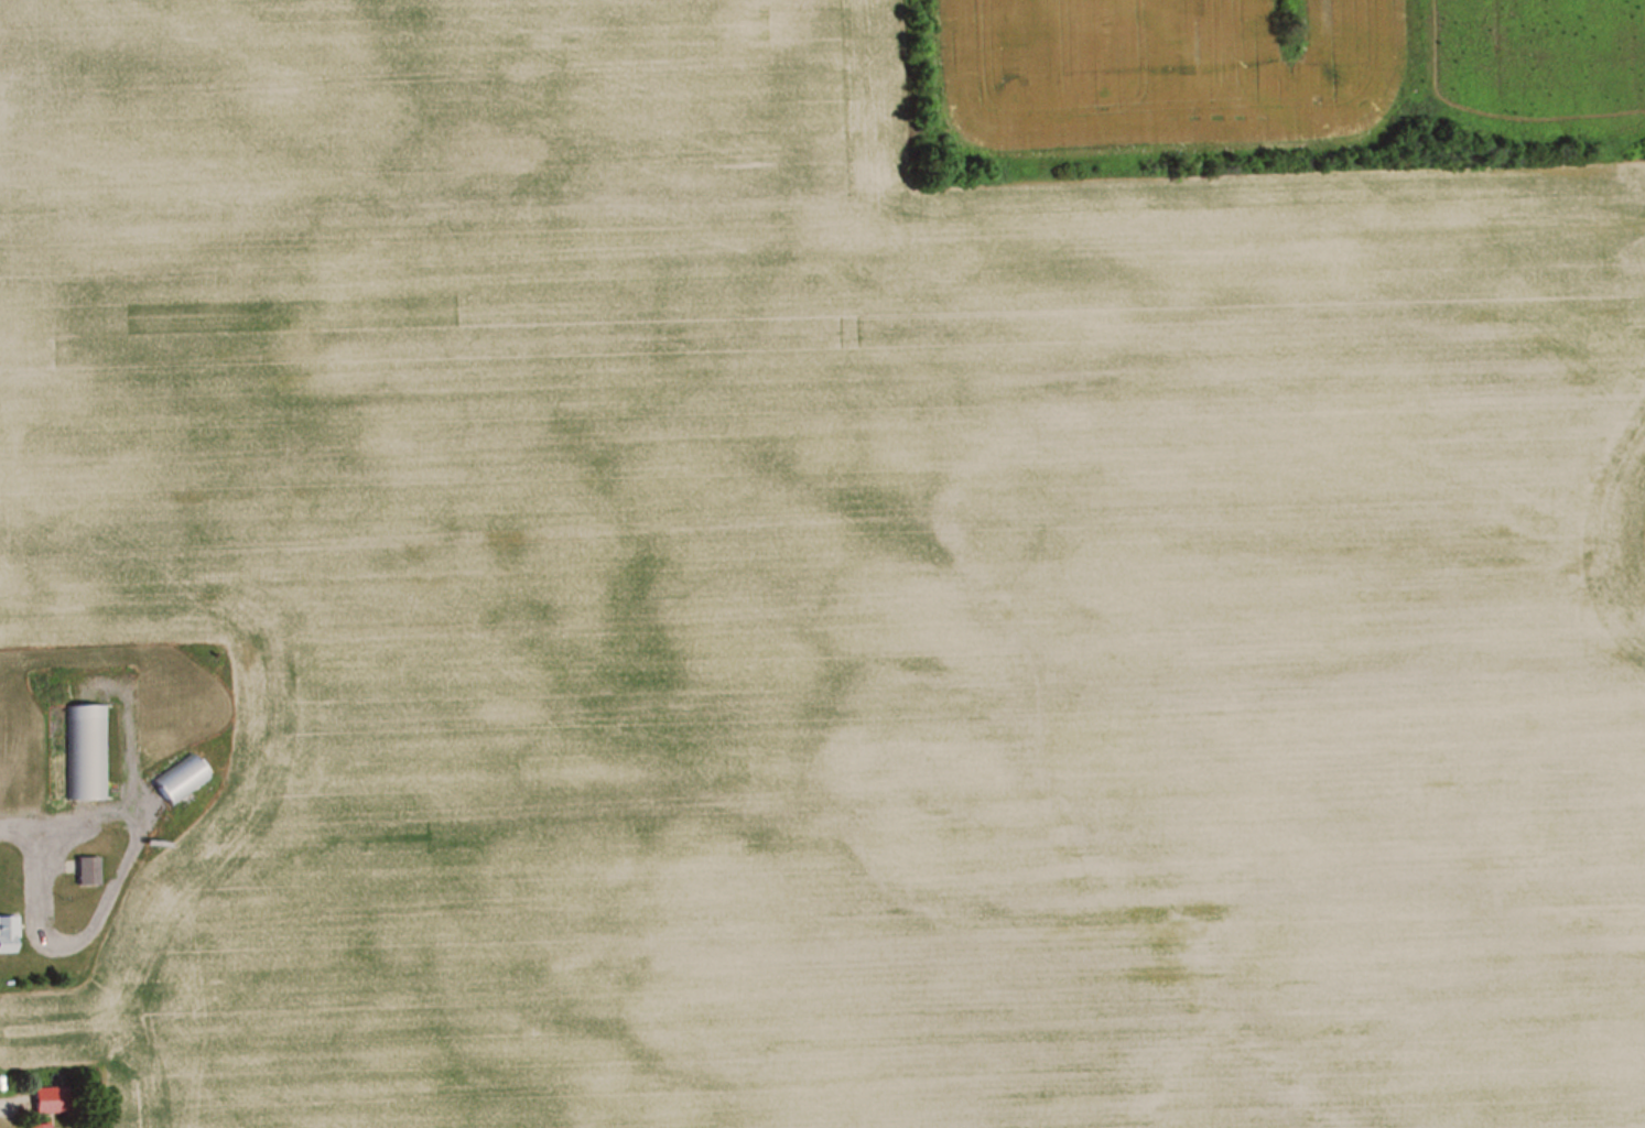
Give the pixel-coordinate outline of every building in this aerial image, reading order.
[(67,705),(67,800),(106,800),(106,705),(67,705)] [(172,803),(211,776),(193,752),(155,779),(172,803)] [(79,885),(100,885),(100,857),(79,857),(79,885)] [(18,916),(0,916),(0,953),(18,953),(18,916)] [(69,1112),(69,1087),(35,1087),(35,1112),(69,1112)]
